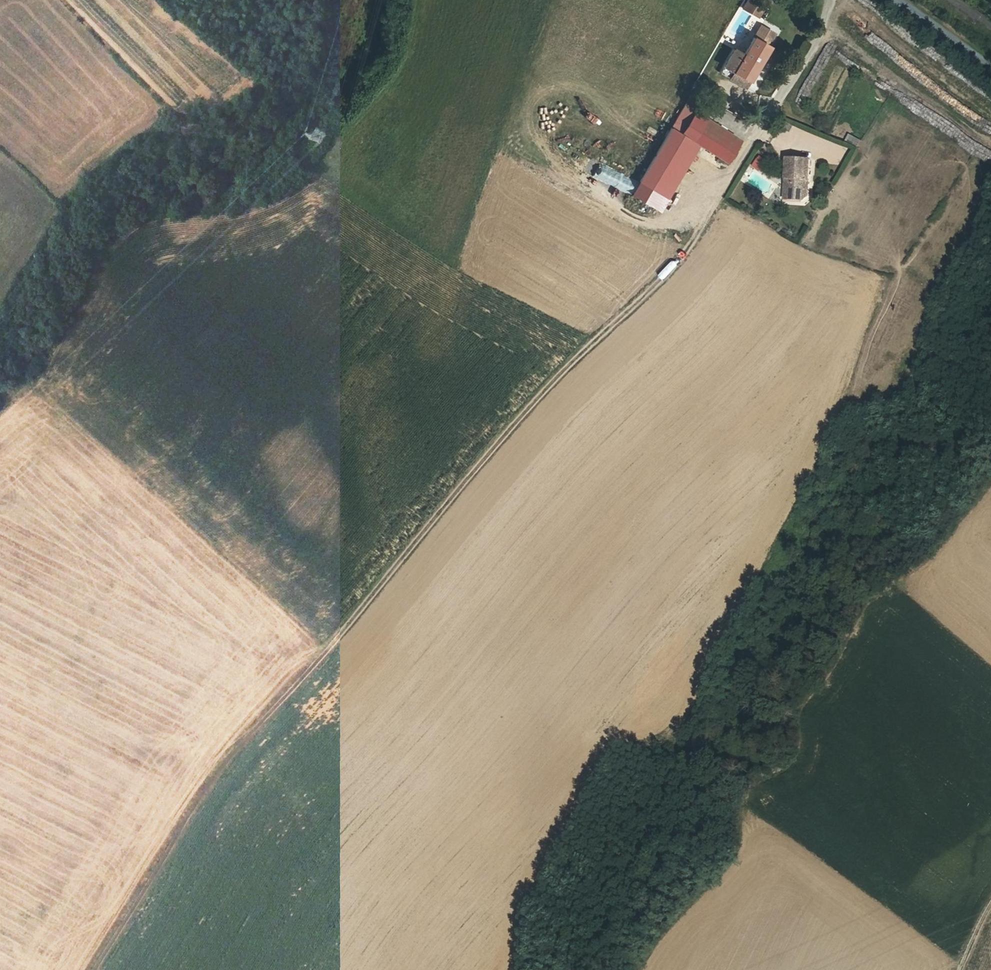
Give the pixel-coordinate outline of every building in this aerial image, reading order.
[(742,9),(757,17),(763,7),(751,0),(747,0),(742,9)] [(734,48),(722,68),(731,74),(728,80),(745,89),(769,48),(768,47),(775,35),(759,26),(756,32),(744,53),(734,48)] [(731,74),(722,68),(718,74),(728,80),(731,74)] [(694,86),(692,98),(705,101),(708,88),(694,86)] [(704,128),(690,119),(679,138),(690,144),(693,146),(704,128)] [(734,146),(704,128),(693,146),(724,165),(734,146)] [(679,138),(669,131),(637,185),(658,198),(690,144),(679,138)] [(848,135),(847,141),(860,145),(861,138),(848,135)] [(574,151),(568,164),(628,191),(634,178),(574,151)] [(759,155),(753,167),(762,173),(769,161),(759,155)] [(805,159),(782,160),(784,196),(792,195),(792,201),(803,200),(807,196),(805,159)]
